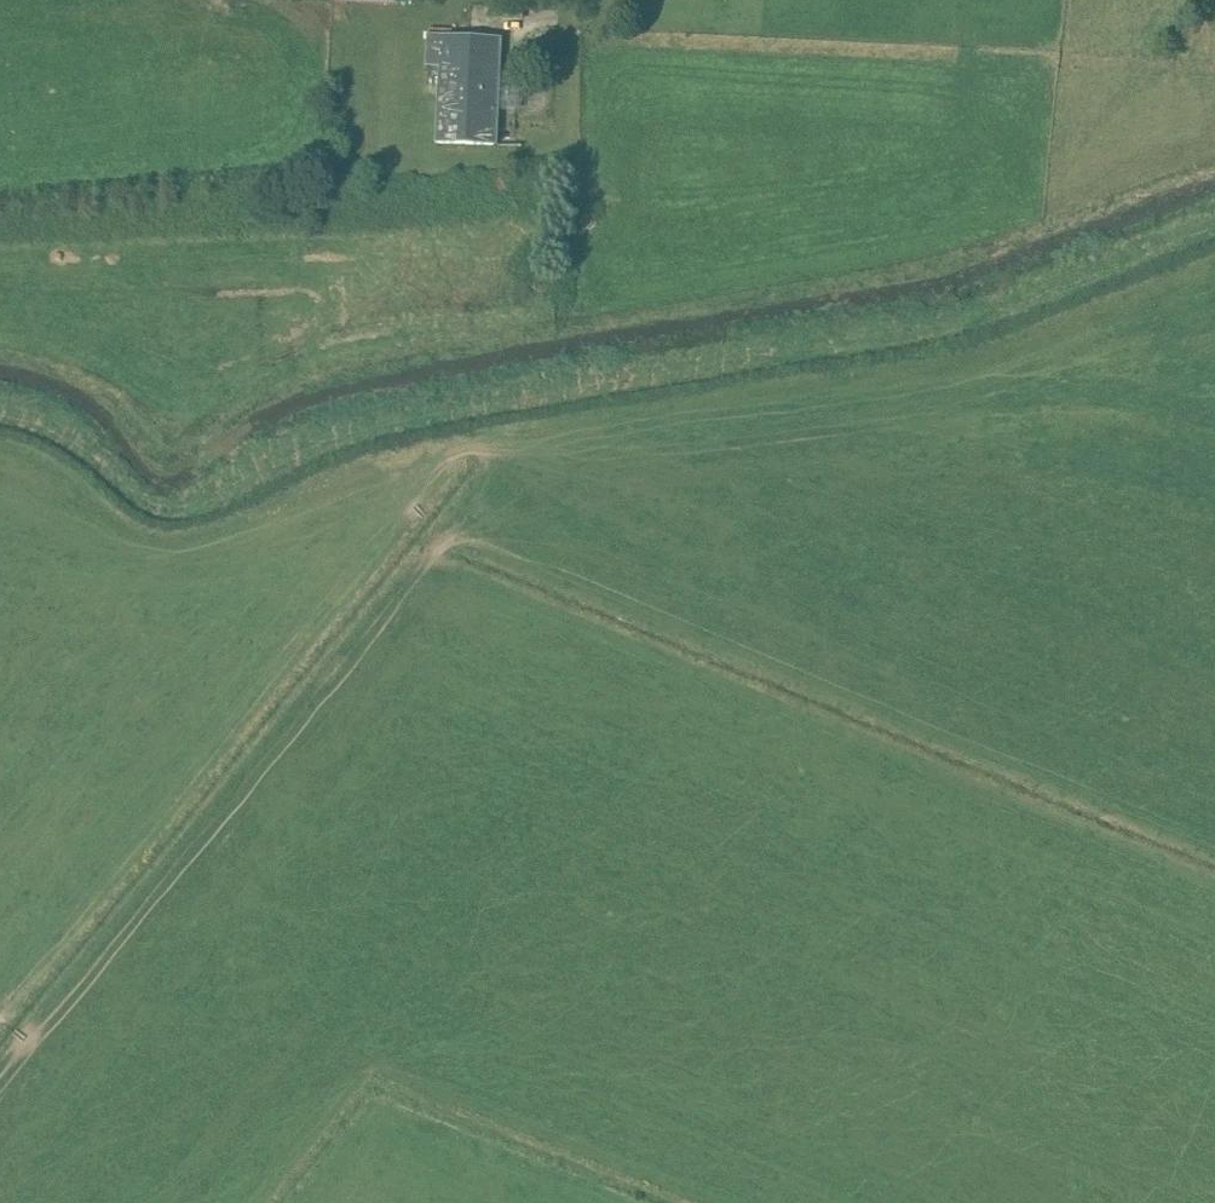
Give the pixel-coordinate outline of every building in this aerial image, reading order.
[(437,144),(494,147),(496,104),(516,105),(517,75),(498,75),(499,41),(428,38),(427,67),(441,67),(437,144)]
